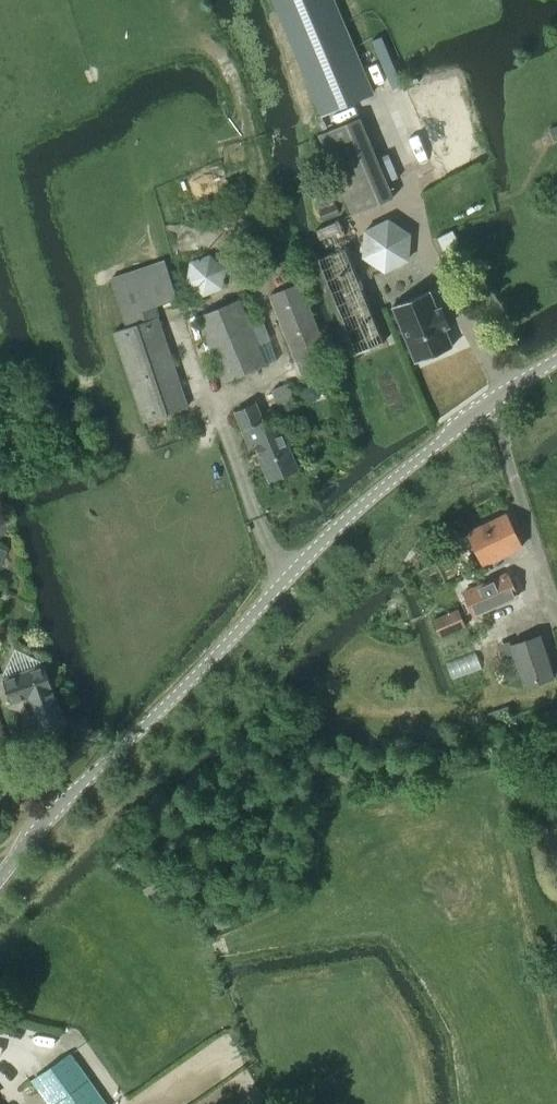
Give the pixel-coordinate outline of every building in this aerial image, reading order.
[(322,114),(372,93),(333,0),(274,0),(322,114)] [(396,197),(362,116),(321,133),(355,214),(396,197)] [(362,256),(385,273),(409,260),(411,232),(389,217),(364,229),(362,256)] [(347,247),(315,260),(354,352),(386,340),(347,247)] [(188,406),(154,305),(177,297),(164,259),(110,277),(123,316),(124,316),(127,326),(114,331),(144,421),(188,406)] [(300,282),(270,294),(302,378),(325,370),(318,353),(326,349),(300,282)] [(438,307),(430,290),(392,306),(415,361),(453,345),(446,328),(451,326),(442,305),(438,307)] [(240,298),(197,316),(224,382),(267,364),(240,298)] [(295,401),(288,383),(272,388),(279,408),(295,401)] [(257,401),(235,410),(250,448),(256,445),(269,479),(298,468),(276,414),(264,419),(257,401)] [(484,565),(522,547),(506,513),(468,532),(484,565)] [(9,550),(0,546),(0,567),(9,550)] [(520,597),(508,571),(463,591),(474,617),(520,597)] [(458,610),(433,620),(440,638),(465,627),(458,610)] [(511,644),(525,686),(553,677),(540,635),(511,644)] [(31,717),(35,715),(40,729),(64,721),(44,664),(3,678),(11,703),(24,698),(31,717)] [(50,1103),(107,1103),(70,1052),(32,1079),(50,1103)]
